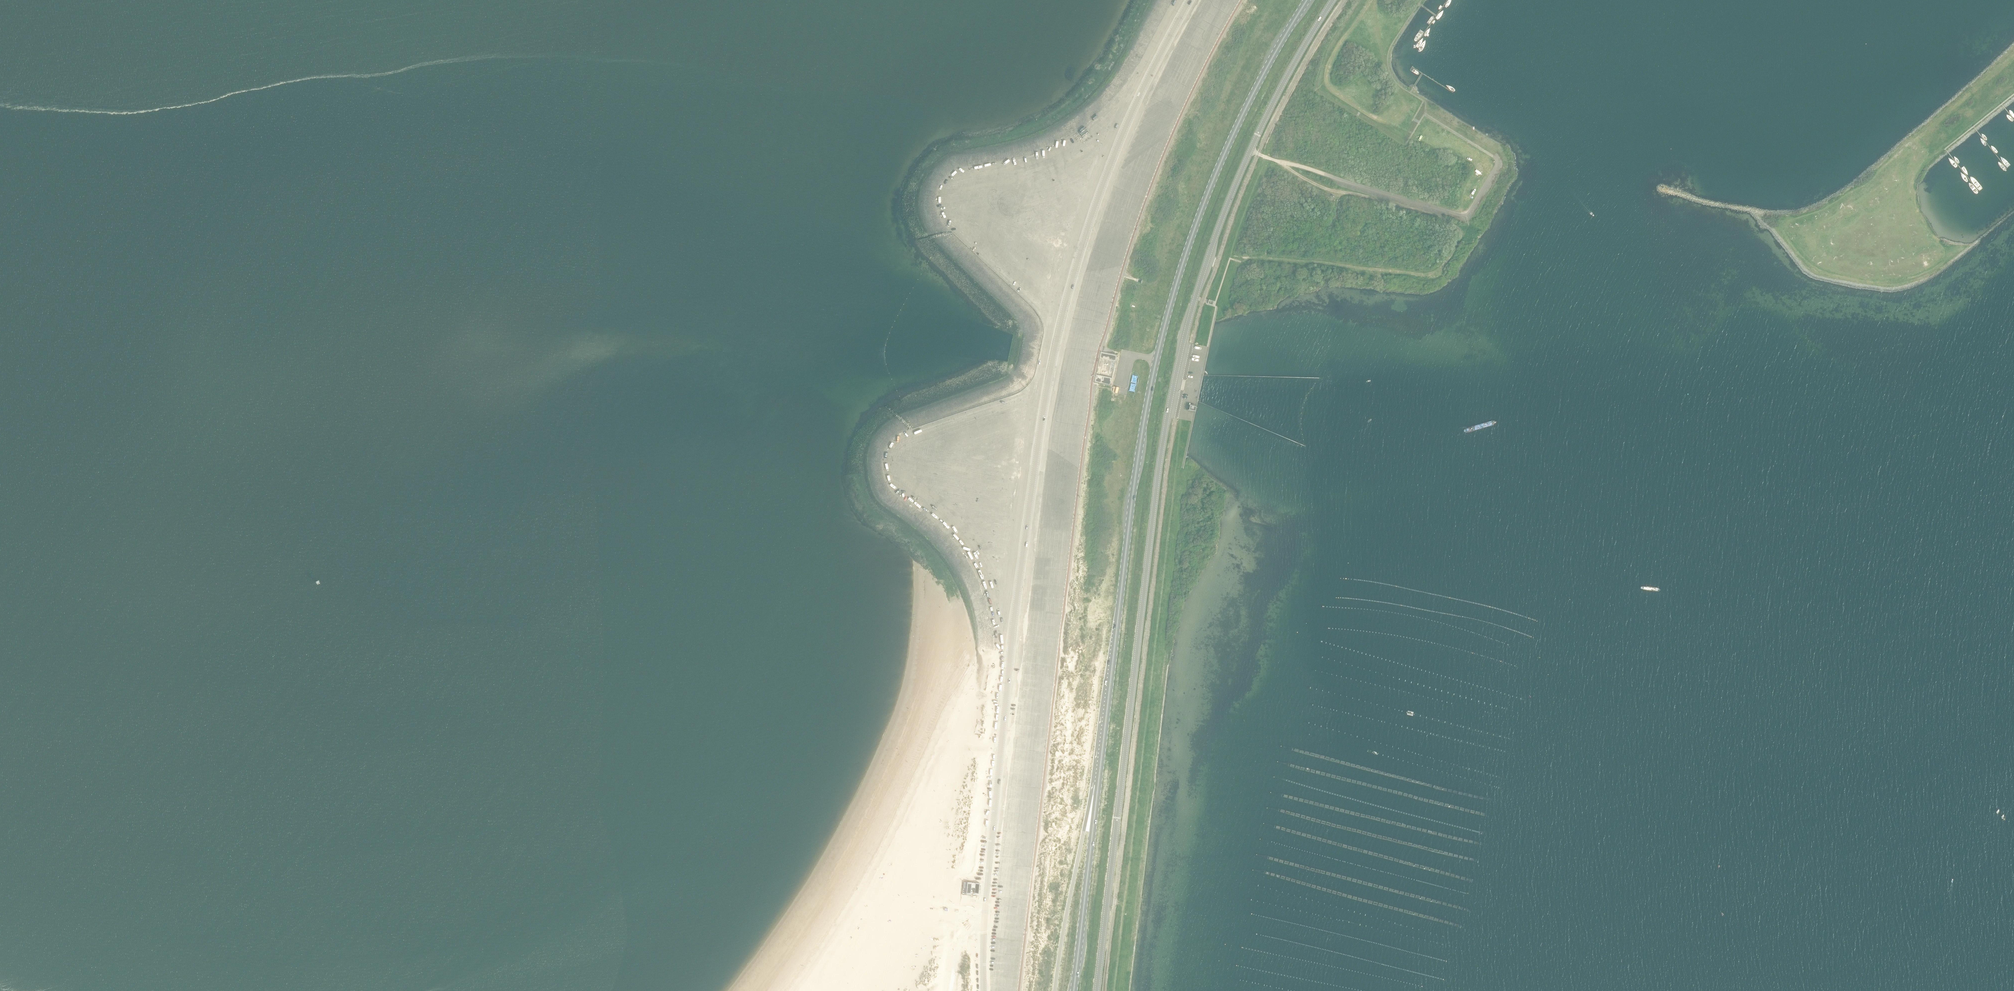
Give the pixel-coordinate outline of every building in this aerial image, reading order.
[(967,882),(966,893),(970,894),(971,887),(975,887),(974,893),(978,893),(979,883),(967,882)]
